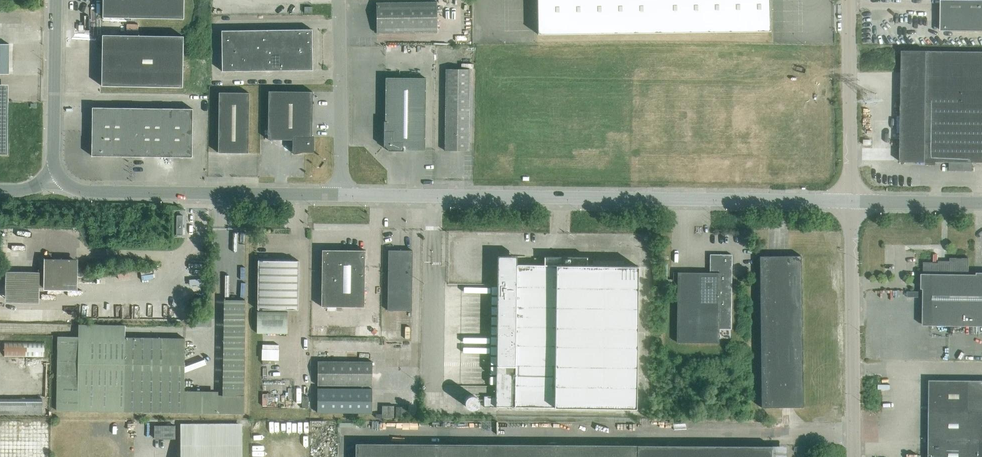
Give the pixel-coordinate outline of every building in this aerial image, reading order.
[(102,17),(183,19),(184,0),(103,0),(102,17)] [(770,0),(537,0),(538,35),(770,31),(770,0)] [(941,30),(981,30),(981,0),(941,0),(941,30)] [(437,32),(437,2),(376,2),(377,33),(437,32)] [(237,30),(221,30),(222,51),(222,71),(237,71),(252,71),(267,70),(282,70),(297,70),(312,70),(312,49),(312,29),(297,29),(282,30),(267,30),(252,30),(237,30)] [(182,87),(183,36),(102,34),(101,86),(182,87)] [(9,74),(9,44),(0,44),(0,74),(9,74)] [(927,51),(927,50),(902,50),(903,161),(927,162),(981,162),(981,51),(927,51)] [(469,151),(470,69),(445,69),(444,150),(469,151)] [(425,150),(426,78),(385,77),(385,121),(384,121),(384,146),(388,150),(403,151),(403,150),(425,150)] [(7,155),(8,100),(8,85),(0,85),(0,154),(7,155)] [(312,137),(313,91),(268,91),(268,139),(292,140),(292,148),(294,154),(303,152),(314,152),(314,137),(312,137)] [(219,92),(218,152),(248,153),(249,92),(219,92)] [(132,132),(133,108),(92,107),(92,131),(132,132)] [(152,132),(153,108),(133,108),(132,132),(152,132)] [(172,132),(173,108),(153,108),(152,132),(172,132)] [(193,108),(173,108),(172,132),(192,133),(193,108)] [(132,156),(132,132),(92,131),(92,156),(132,156)] [(152,156),(152,132),(132,132),(132,156),(152,156)] [(172,157),(172,132),(152,132),(152,156),(172,157)] [(192,157),(192,133),(172,132),(172,157),(192,157)] [(176,214),(175,233),(183,233),(184,214),(176,214)] [(364,307),(365,250),(322,249),(322,306),(364,307)] [(412,312),(411,250),(388,250),(388,312),(412,312)] [(731,329),(732,254),(710,254),(710,272),(677,272),(677,342),(719,342),(719,329),(731,329)] [(587,257),(587,256),(544,256),(544,257),(544,265),(509,264),(509,255),(497,255),(495,396),(483,396),(483,407),(496,407),(496,406),(636,408),(638,266),(587,265),(587,257)] [(803,406),(801,255),(759,256),(761,407),(803,406)] [(969,274),(969,258),(950,258),(950,263),(939,263),(939,262),(924,262),(923,325),(981,325),(981,274),(969,274)] [(38,300),(39,286),(44,286),(44,287),(77,288),(77,275),(81,275),(81,267),(77,267),(77,261),(45,260),(45,264),(39,264),(39,273),(7,273),(6,299),(38,300)] [(298,310),(299,260),(257,260),(257,309),(298,310)] [(224,320),(222,395),(235,395),(244,395),(245,320),(245,300),(224,300),(224,319),(224,320)] [(257,310),(256,332),(287,333),(287,311),(257,310)] [(56,410),(216,413),(216,394),(218,395),(218,391),(184,390),(185,337),(125,337),(125,324),(78,324),(78,337),(58,336),(56,410)] [(4,341),(4,356),(44,357),(44,341),(4,341)] [(372,386),(372,361),(317,361),(317,385),(372,386)] [(969,410),(970,380),(929,380),(929,410),(969,410)] [(970,380),(969,410),(979,411),(981,411),(981,380),(970,380)] [(372,413),(372,388),(317,388),(317,412),(372,413)] [(473,396),(472,395),(470,396),(468,396),(467,397),(466,398),(465,400),(465,402),(465,403),(465,405),(466,406),(467,408),(468,409),(470,409),(472,409),(473,409),(475,409),(476,408),(477,406),(478,405),(479,403),(479,402),(478,400),(477,398),(476,397),(475,396),(473,396)] [(41,413),(41,398),(0,398),(0,413),(41,413)] [(969,410),(929,410),(929,456),(979,456),(979,441),(979,411),(969,410)] [(154,438),(175,438),(175,425),(154,425),(154,438)] [(241,426),(181,426),(181,456),(241,456),(241,426)] [(772,446),(356,444),(356,456),(772,456),(772,446)]
